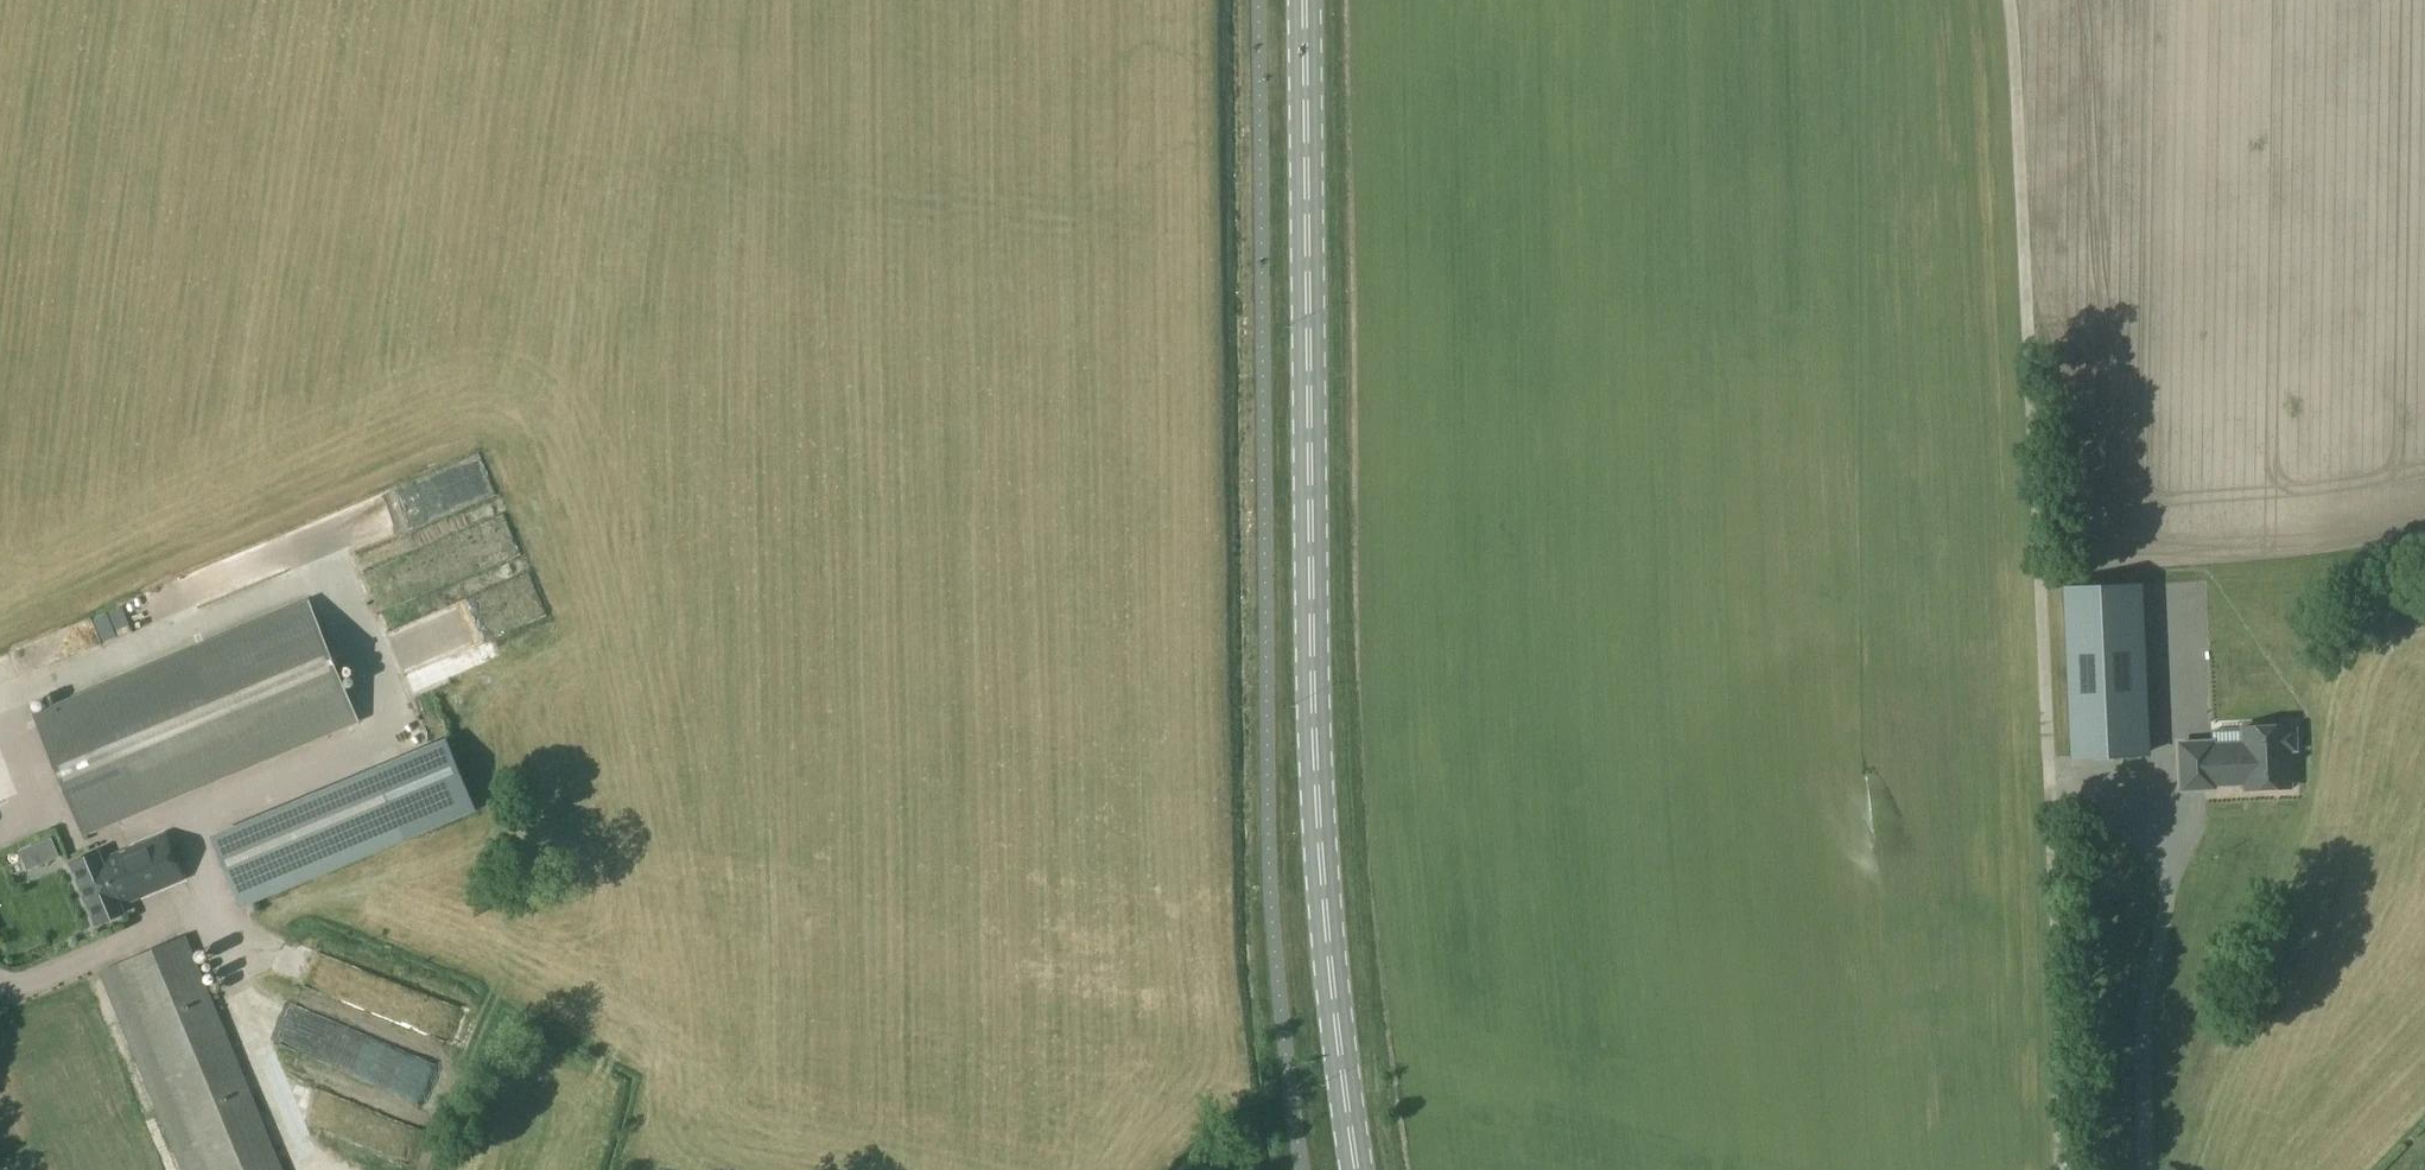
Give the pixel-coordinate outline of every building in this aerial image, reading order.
[(2137,584),(2063,587),(2071,757),(2144,754),(2137,584)] [(308,600),(36,714),(84,832),(356,719),(308,600)] [(2244,743),(2212,744),(2212,740),(2180,742),(2182,787),(2214,786),(2214,775),(2245,773),(2246,788),(2290,786),(2288,748),(2295,748),(2294,729),(2288,729),(2287,724),(2243,726),(2244,743)] [(379,773),(216,840),(244,905),(259,899),(406,838),(474,810),(447,744),(435,749),(379,773)] [(164,833),(101,858),(98,851),(69,862),(94,924),(123,912),(120,905),(183,879),(164,833)] [(27,870),(60,856),(52,836),(18,850),(27,870)] [(52,951),(70,940),(63,928),(45,940),(52,951)] [(182,1169),(282,1169),(185,936),(99,972),(182,1169)] [(297,975),(360,1001),(371,974),(308,948),(297,975)] [(268,997),(255,1030),(368,1072),(380,1039),(268,997)]
